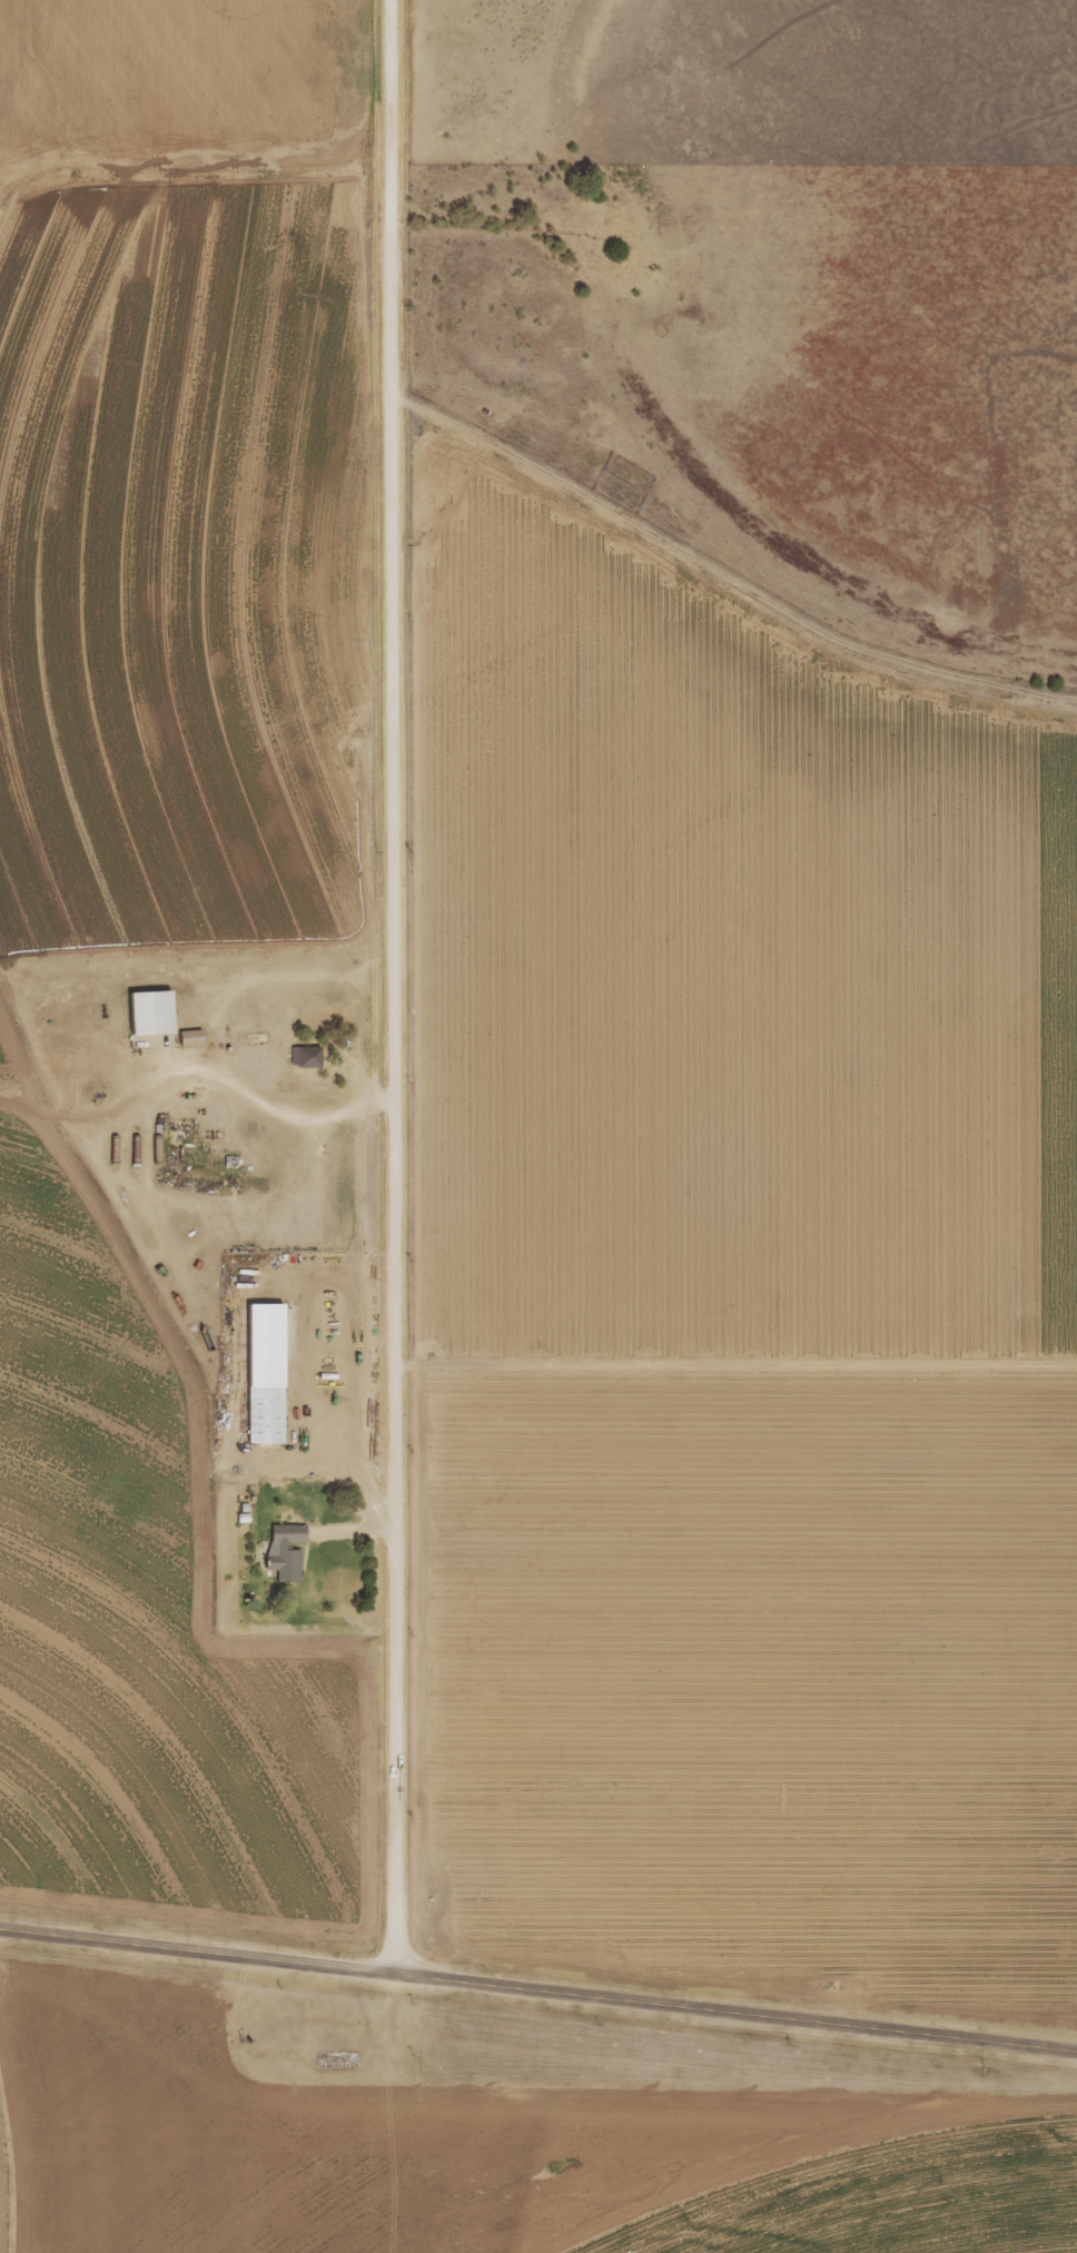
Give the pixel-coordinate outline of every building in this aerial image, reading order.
[(181,1033),(180,991),(138,992),(139,1035),(181,1033)] [(186,1035),(189,1047),(209,1042),(206,1030),(186,1035)] [(328,1068),(328,1048),(298,1048),(298,1068),(328,1068)] [(255,1387),(255,1445),(290,1445),(290,1387),(255,1387)] [(283,1583),(306,1584),(307,1546),(312,1546),(313,1527),(276,1526),(275,1572),(284,1572),(283,1583)]
